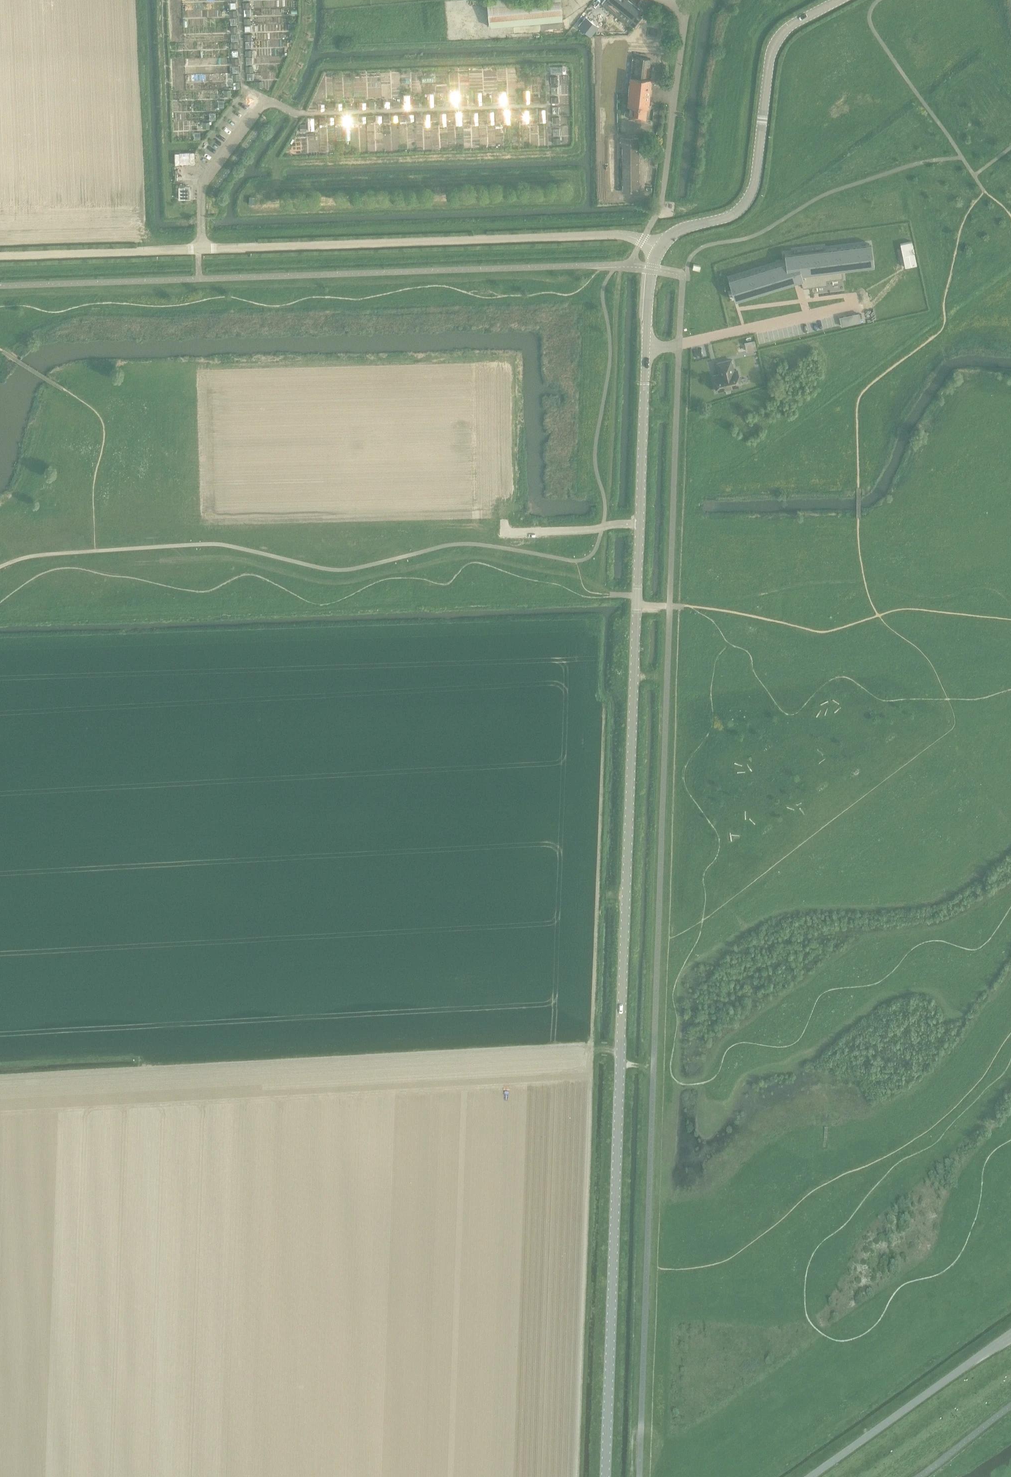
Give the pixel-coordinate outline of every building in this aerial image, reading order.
[(490,27),(562,20),(560,0),(488,0),(490,27)] [(602,3),(628,25),(629,23),(634,27),(642,17),(637,14),(640,10),(627,0),(605,0),(602,3)] [(586,17),(579,26),(591,36),(599,27),(586,17)] [(631,77),(628,108),(630,108),(629,118),(646,120),(648,107),(649,108),(652,79),(649,79),(651,59),(636,57),(634,77),(631,77)] [(624,142),(624,191),(639,191),(639,138),(621,138),(621,142),(624,142)] [(191,199),(191,187),(179,187),(179,199),(191,199)] [(786,261),(730,278),(737,299),(801,280),(802,280),(805,287),(803,287),(803,288),(828,285),(827,280),(843,278),(842,269),(872,265),(870,243),(823,249),(823,247),(794,250),(795,253),(785,254),(786,261)] [(858,312),(841,316),(843,325),(860,321),(858,312)] [(754,340),(745,342),(747,351),(756,349),(754,340)] [(718,363),(719,370),(721,371),(722,374),(714,375),(718,391),(741,386),(737,370),(734,371),(731,360),(718,363)]
